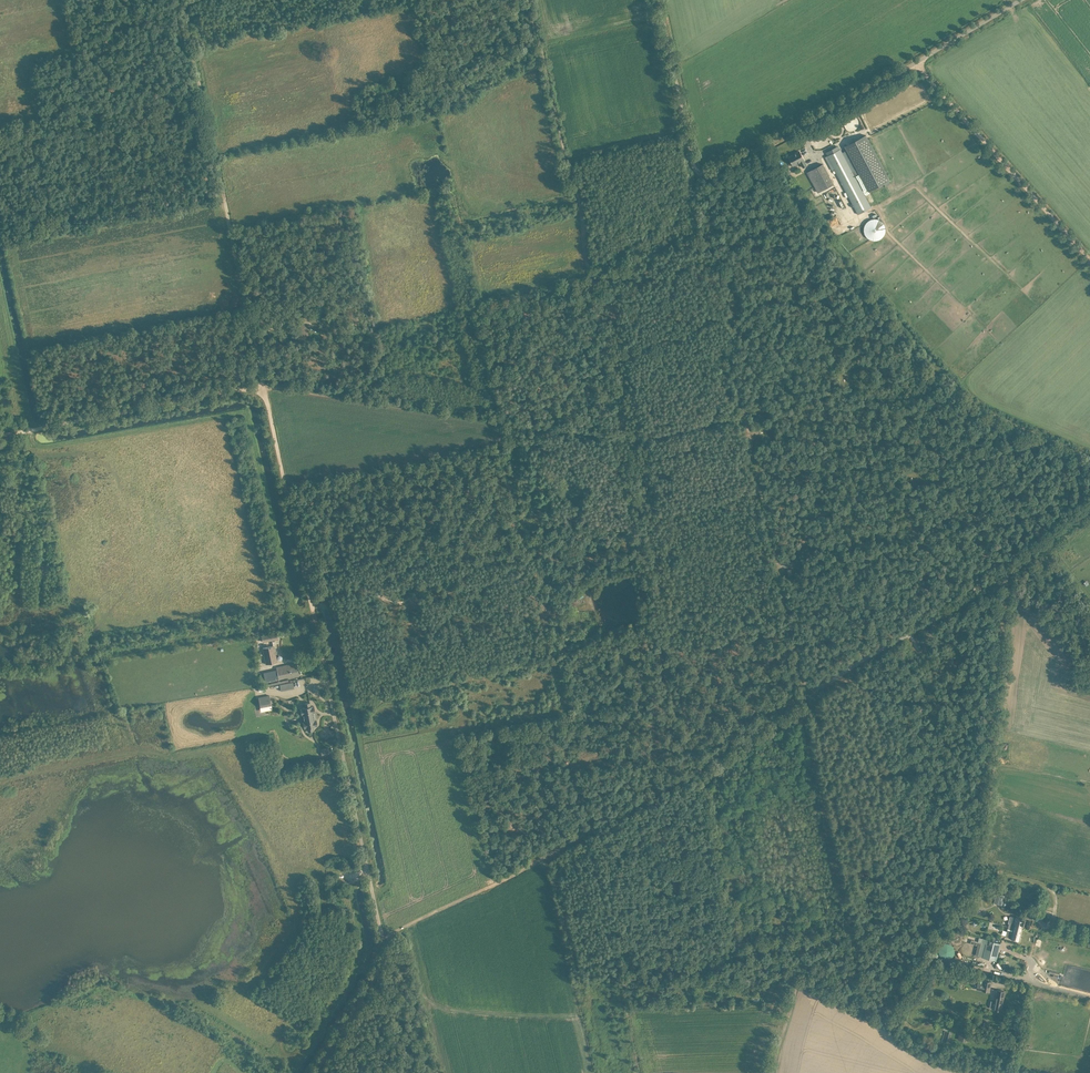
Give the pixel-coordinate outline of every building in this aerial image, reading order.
[(827,155),(830,160),(858,214),(871,207),(854,175),(859,173),(869,191),(890,180),(866,134),(845,146),(857,169),(852,171),(840,149),(827,155)] [(789,157),(791,162),(793,164),(800,161),(803,167),(807,165),(804,160),(804,159),(800,151),(789,157)] [(807,172),(810,177),(818,192),(834,183),(823,164),(807,172)] [(787,166),(783,169),(789,180),(793,178),(787,166)] [(865,225),(864,228),(864,231),(865,233),(866,236),(868,238),(871,239),(873,240),(876,240),(879,239),(882,238),(884,236),(885,233),(885,232),(886,230),(886,228),(885,225),(884,223),(882,221),(879,219),(876,219),(874,219),(871,219),(868,221),(866,223),(865,225)] [(303,339),(307,335),(303,330),(306,327),(304,324),(296,331),(303,339)] [(578,489),(569,490),(569,500),(578,499),(578,489)] [(1064,553),(1070,562),(1080,556),(1074,547),(1064,553)] [(263,642),(278,639),(277,632),(261,634),(263,642)] [(266,664),(278,661),(274,645),(262,648),(266,664)] [(277,670),(265,672),(267,681),(293,675),(299,673),(296,663),(291,664),(276,667),(277,670)] [(259,697),(258,697),(259,698),(260,706),(260,707),(261,707),(271,705),(271,704),(269,696),(269,695),(259,697)] [(315,725),(317,725),(316,719),(315,719),(314,712),(315,712),(314,706),(312,706),(311,706),(310,702),(304,703),(305,707),(303,707),(303,708),(301,708),(302,714),(302,716),(301,716),(302,722),(303,722),(304,727),(306,727),(307,727),(308,731),(314,730),(313,726),(315,726),(315,725)] [(1001,905),(1006,889),(999,887),(994,903),(1001,905)] [(1009,923),(1008,926),(1022,929),(1024,922),(1025,918),(1016,916),(1016,917),(1010,916),(1008,923),(1009,923)] [(1019,941),(1022,929),(1008,926),(1008,928),(1012,930),(1012,931),(1008,930),(1006,936),(1011,938),(1019,941)] [(1000,943),(987,939),(982,938),(981,943),(978,943),(976,953),(978,954),(978,956),(982,957),(996,960),(1000,943)] [(978,983),(976,989),(981,990),(981,991),(989,992),(991,981),(983,980),(983,981),(983,984),(978,983)] [(998,990),(995,1009),(1001,1010),(1004,991),(998,990)] [(960,1029),(958,1039),(967,1041),(969,1030),(960,1029)]
